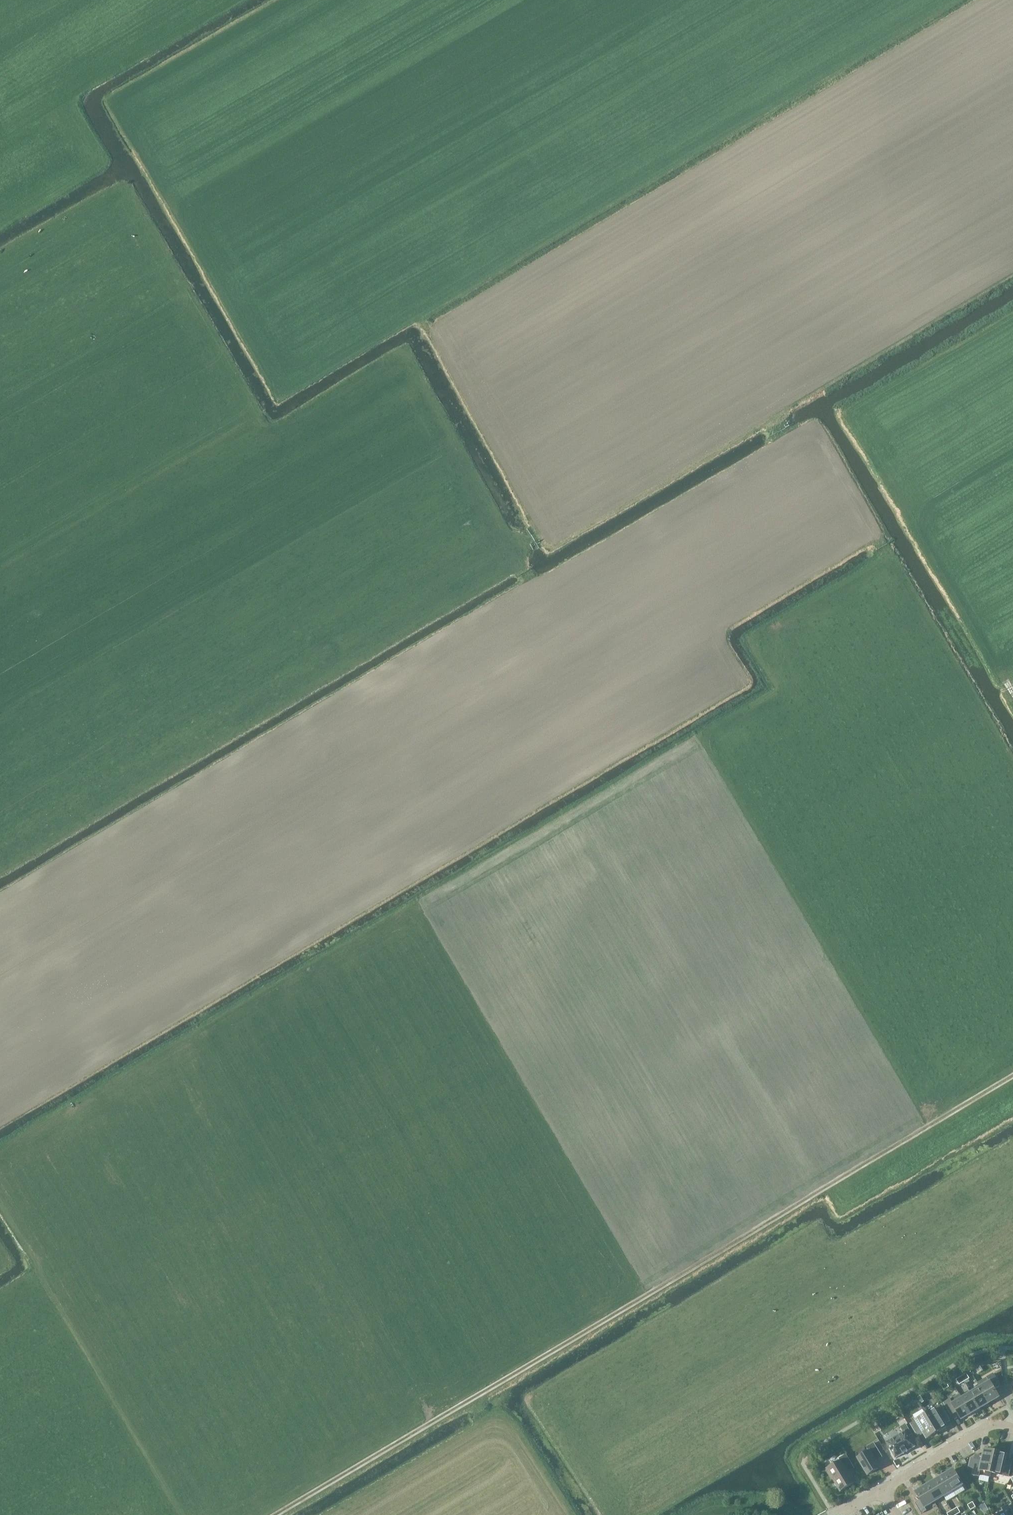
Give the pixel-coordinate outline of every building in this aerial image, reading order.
[(980,1366),(975,1369),(978,1374),(983,1371),(980,1366)] [(966,1374),(961,1377),(964,1382),(969,1379),(966,1374)] [(993,1374),(978,1384),(980,1388),(989,1403),(999,1397),(994,1389),(1000,1386),(993,1374)] [(959,1385),(964,1382),(961,1377),(956,1380),(959,1385)] [(949,1387),(948,1385),(946,1382),(941,1385),(944,1390),(949,1387)] [(989,1403),(980,1388),(971,1393),(980,1408),(989,1403)] [(980,1408),(971,1393),(962,1398),(962,1399),(971,1414),(980,1408)] [(961,1420),(971,1414),(962,1399),(962,1398),(960,1394),(944,1404),(951,1415),(957,1412),(961,1420)] [(941,1406),(926,1415),(936,1433),(946,1427),(940,1417),(946,1414),(941,1406)] [(936,1433),(926,1415),(911,1425),(915,1432),(921,1428),(927,1438),(936,1433)] [(907,1451),(914,1447),(915,1447),(915,1446),(914,1446),(908,1436),(912,1434),(906,1424),(900,1427),(904,1432),(886,1443),(896,1458),(895,1458),(896,1458),(903,1454),(904,1454),(907,1452),(907,1451)] [(880,1468),(875,1461),(876,1458),(881,1455),(874,1443),(867,1447),(869,1451),(857,1458),(868,1475),(880,1468)] [(995,1453),(985,1450),(982,1462),(970,1459),(968,1470),(971,1475),(979,1477),(979,1475),(990,1477),(991,1473),(995,1453)] [(1006,1455),(995,1453),(991,1473),(1008,1477),(1012,1463),(1005,1461),(1006,1455)] [(848,1472),(854,1468),(846,1455),(840,1459),(841,1461),(827,1469),(828,1470),(826,1471),(832,1480),(833,1479),(840,1491),(855,1483),(848,1472)] [(962,1485),(953,1470),(944,1476),(953,1491),(962,1485)] [(953,1491),(944,1476),(934,1481),(944,1496),(953,1491)] [(944,1496),(934,1481),(925,1487),(934,1502),(944,1496)] [(934,1502),(925,1487),(916,1492),(925,1507),(934,1502)] [(976,1507),(973,1502),(968,1505),(971,1510),(976,1507)] [(1001,1514),(1012,1514),(1008,1505),(1002,1509),(1005,1513),(1001,1514)]
